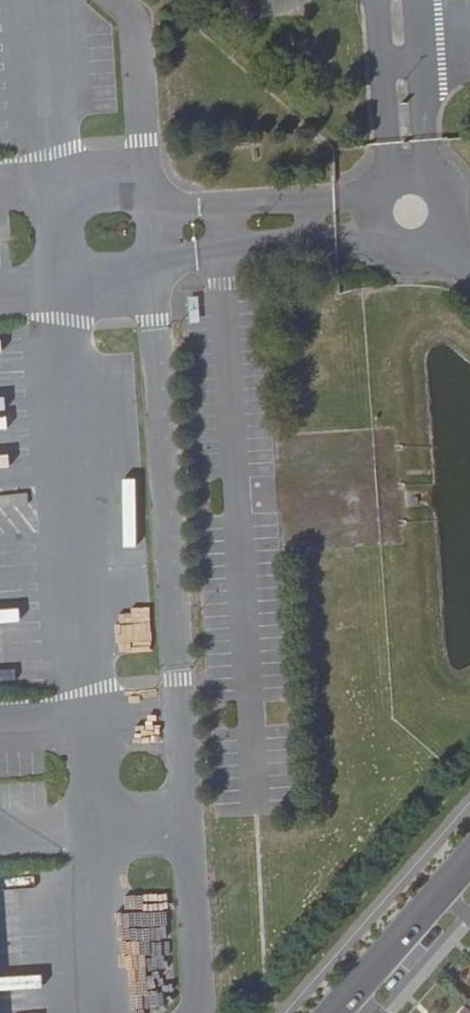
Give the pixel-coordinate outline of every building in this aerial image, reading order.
[(159,912),(164,947),(171,946),(166,911),(159,912)] [(170,957),(134,958),(135,1012),(172,1012),(170,957)]
